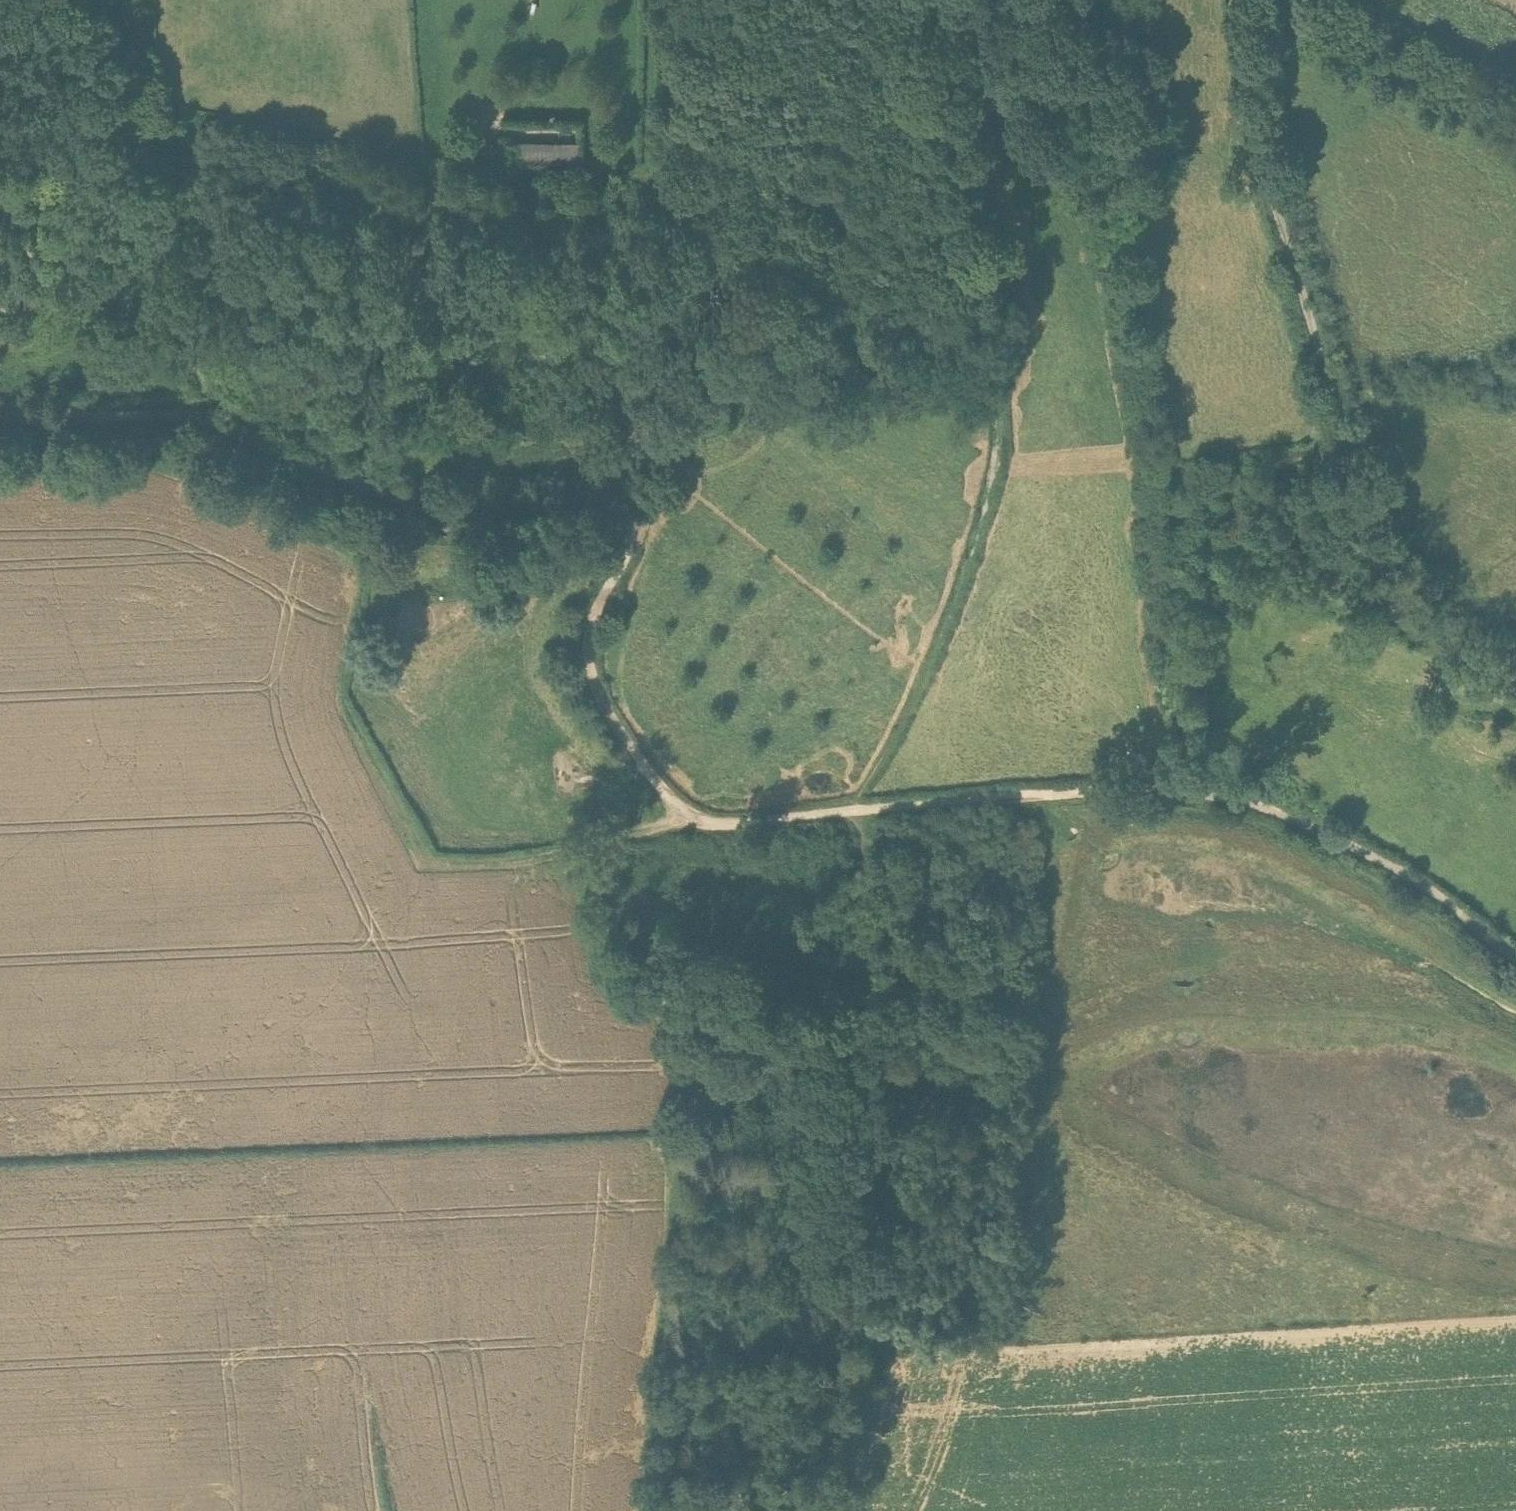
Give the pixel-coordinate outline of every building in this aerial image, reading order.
[(582,142),(507,144),(507,166),(582,165),(582,142)]
